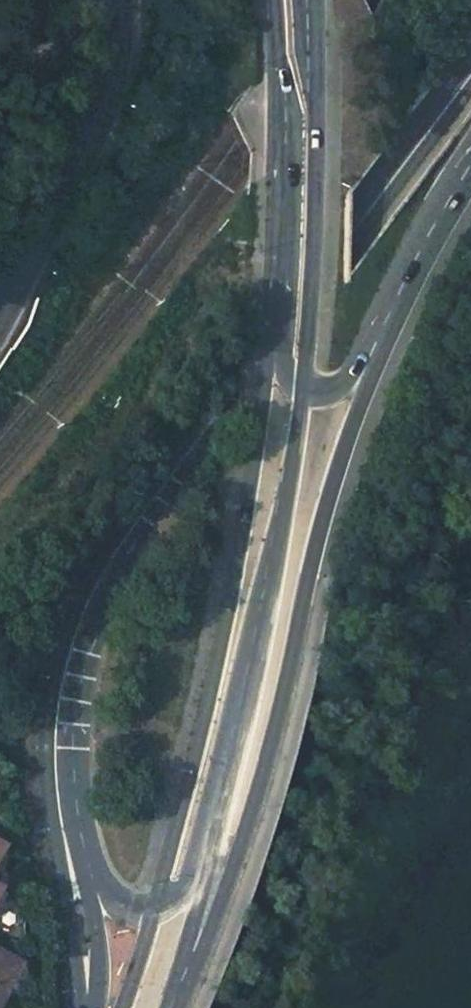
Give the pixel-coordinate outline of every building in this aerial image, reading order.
[(0,951),(0,1001),(21,963),(0,951)]
